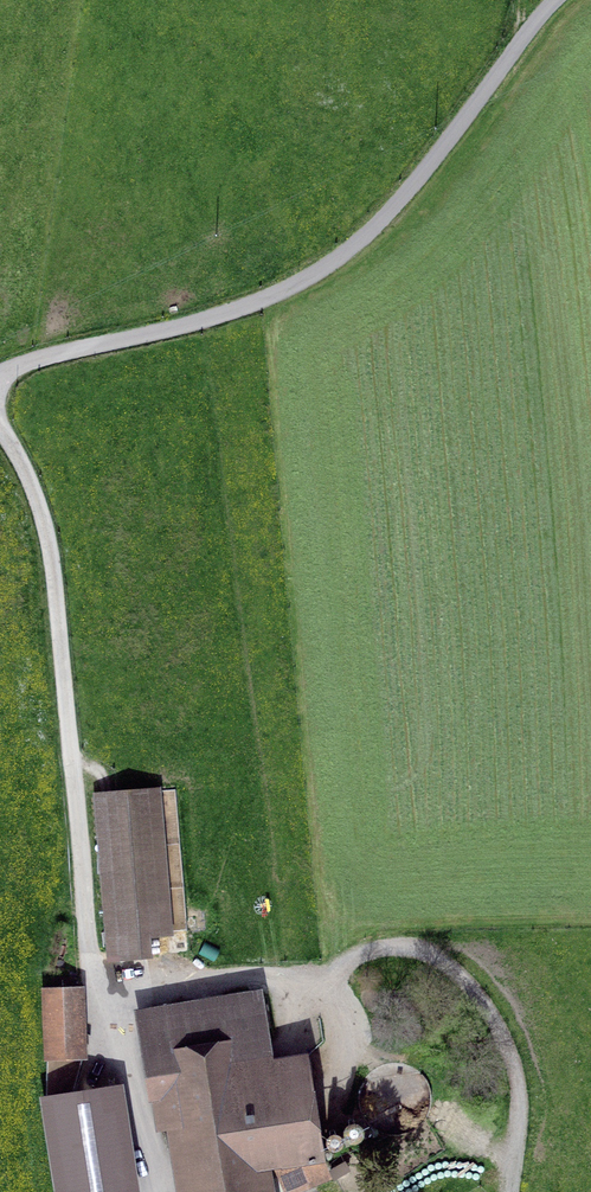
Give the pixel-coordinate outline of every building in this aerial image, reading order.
[(112,958),(148,955),(134,793),(99,796),(112,958)] [(47,1055),(83,1054),(81,992),(45,993),(47,1055)] [(279,1164),(283,1163),(312,1150),(310,1143),(313,1142),(301,1063),(268,1069),(256,996),(143,1014),(161,1129),(184,1125),(195,1191),(257,1191),(253,1165),(279,1160),(279,1164)] [(118,1093),(48,1103),(61,1191),(133,1191),(118,1093)] [(324,1175),(314,1148),(312,1150),(283,1163),(279,1165),(289,1190),(324,1175)]
